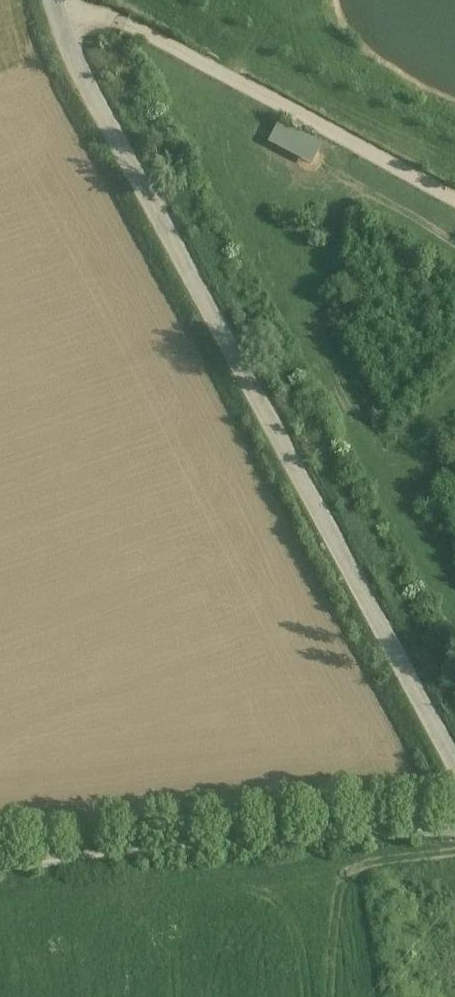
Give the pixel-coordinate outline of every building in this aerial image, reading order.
[(313,166),(323,143),(278,123),(268,145),(313,166)]
